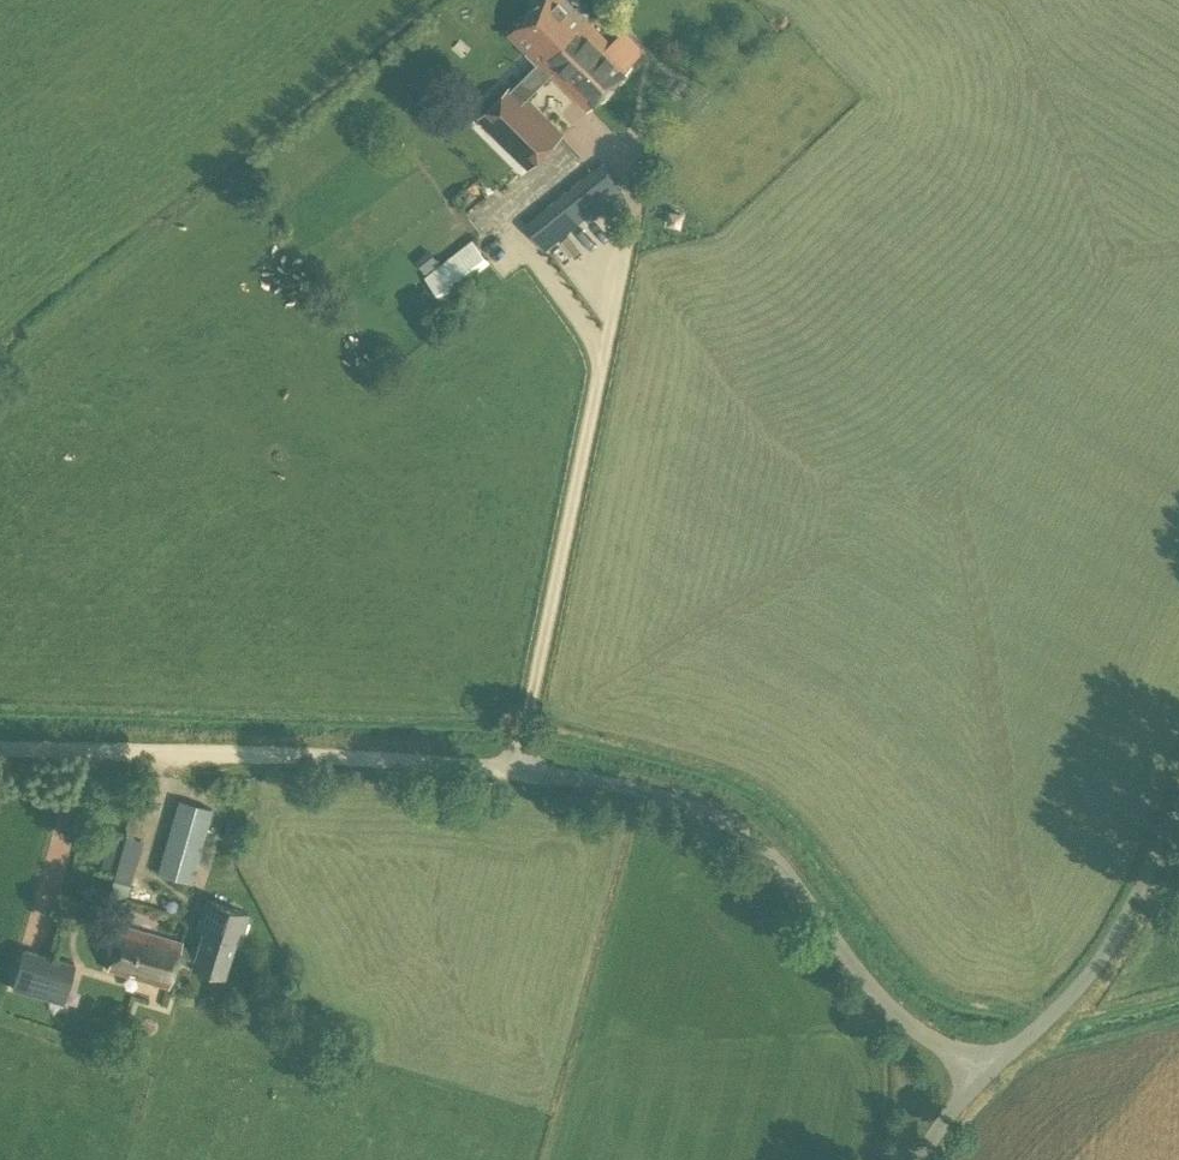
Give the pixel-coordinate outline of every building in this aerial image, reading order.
[(508,33),(537,63),(543,69),(546,66),(549,69),(578,40),(573,34),(588,19),(570,0),(541,0),(508,33)] [(578,40),(549,69),(589,109),(633,64),(588,19),(573,34),(578,40)] [(530,167),(563,133),(511,83),(478,117),(530,167)] [(547,249),(622,189),(601,163),(526,223),(547,249)] [(476,179),(452,198),(454,200),(465,215),(489,196),(476,179)] [(444,298),(489,262),(471,240),(426,276),(444,298)] [(211,809),(179,800),(159,871),(191,881),(204,837),(211,809)] [(17,920),(48,926),(67,833),(44,829),(30,893),(23,892),(17,920)] [(124,832),(123,879),(141,879),(142,832),(124,832)] [(183,944),(178,960),(225,974),(235,941),(241,942),(250,913),(206,900),(198,925),(203,926),(197,948),(183,944)] [(178,960),(183,944),(184,942),(122,923),(108,968),(170,987),(178,960)] [(63,1003),(75,962),(24,948),(12,989),(63,1003)] [(258,1014),(275,1020),(280,1004),(263,998),(258,1014)] [(135,1058),(139,1046),(128,1043),(124,1055),(135,1058)]
